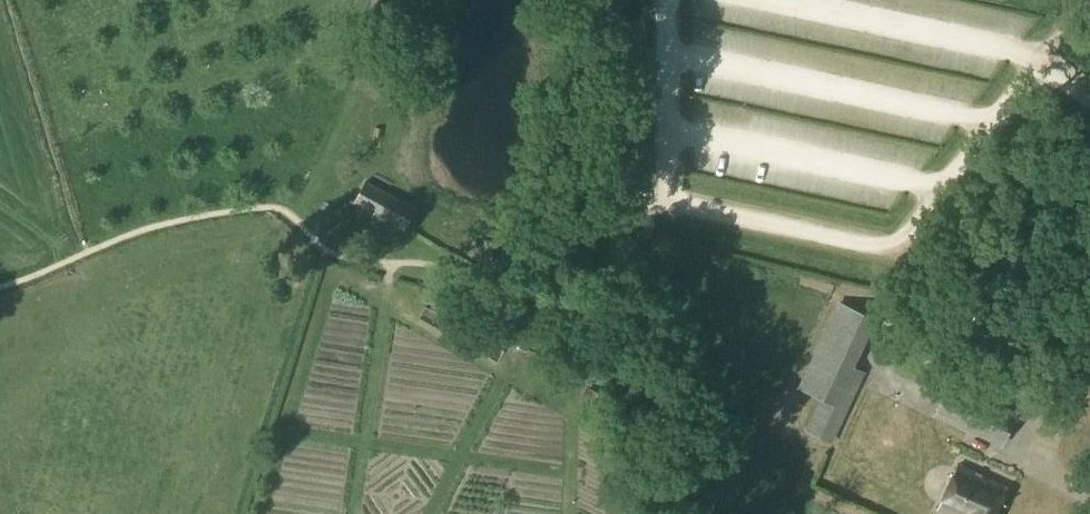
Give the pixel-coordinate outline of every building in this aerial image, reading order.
[(382,130),(375,128),(374,137),(380,138),(382,130)] [(404,229),(416,208),(365,181),(354,202),(404,229)] [(831,440),(862,374),(851,369),(873,321),(838,304),(800,387),(823,398),(808,430),(831,440)] [(1001,447),(1016,414),(947,383),(932,416),(1001,447)] [(915,405),(918,392),(895,388),(893,401),(915,405)] [(1007,487),(958,465),(938,510),(946,513),(994,513),(1007,487)]
